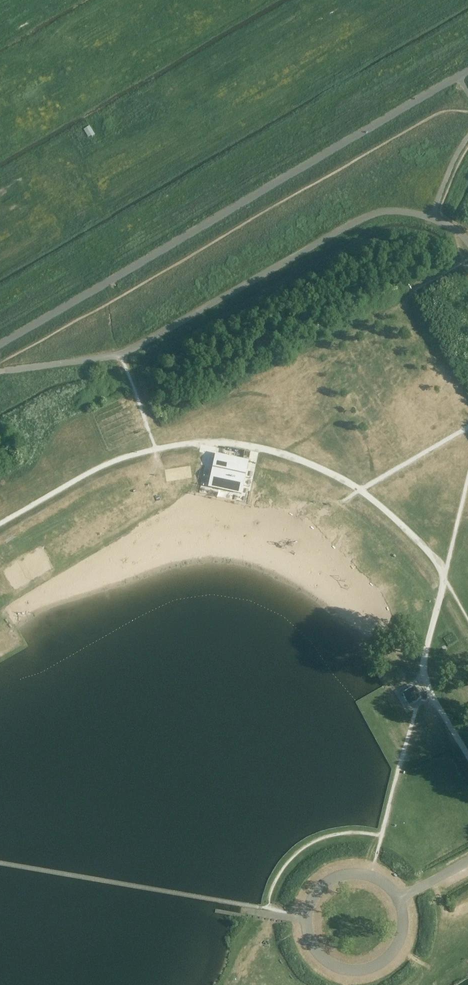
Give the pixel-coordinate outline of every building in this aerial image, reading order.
[(90,126),(84,129),(89,137),(91,135),(92,136),(95,134),(90,126)] [(217,450),(209,487),(241,495),(250,458),(217,450)] [(415,688),(402,695),(409,707),(421,700),(415,688)] [(438,727),(429,732),(431,737),(441,732),(438,727)] [(424,736),(413,742),(416,746),(426,740),(424,736)]
